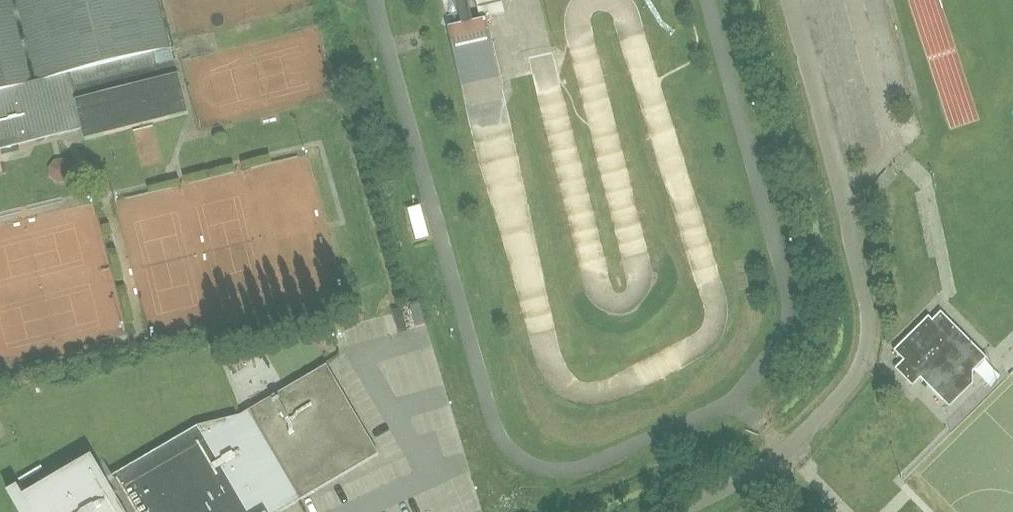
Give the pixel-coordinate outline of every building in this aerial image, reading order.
[(164,0),(0,0),(0,150),(83,129),(85,139),(189,112),(173,48),(176,47),(164,0)] [(60,182),(66,160),(50,156),(44,178),(60,182)] [(581,183),(561,186),(565,213),(585,209),(581,183)] [(519,237),(528,237),(527,231),(499,233),(501,255),(520,253),(519,237)] [(928,316),(894,350),(903,360),(895,368),(912,386),(921,378),(944,400),(986,358),(986,359),(987,358),(967,338),(941,312),(933,320),(928,316)] [(379,453),(327,364),(238,416),(199,426),(106,479),(92,455),(21,496),(31,511),(279,511),(379,453)]
